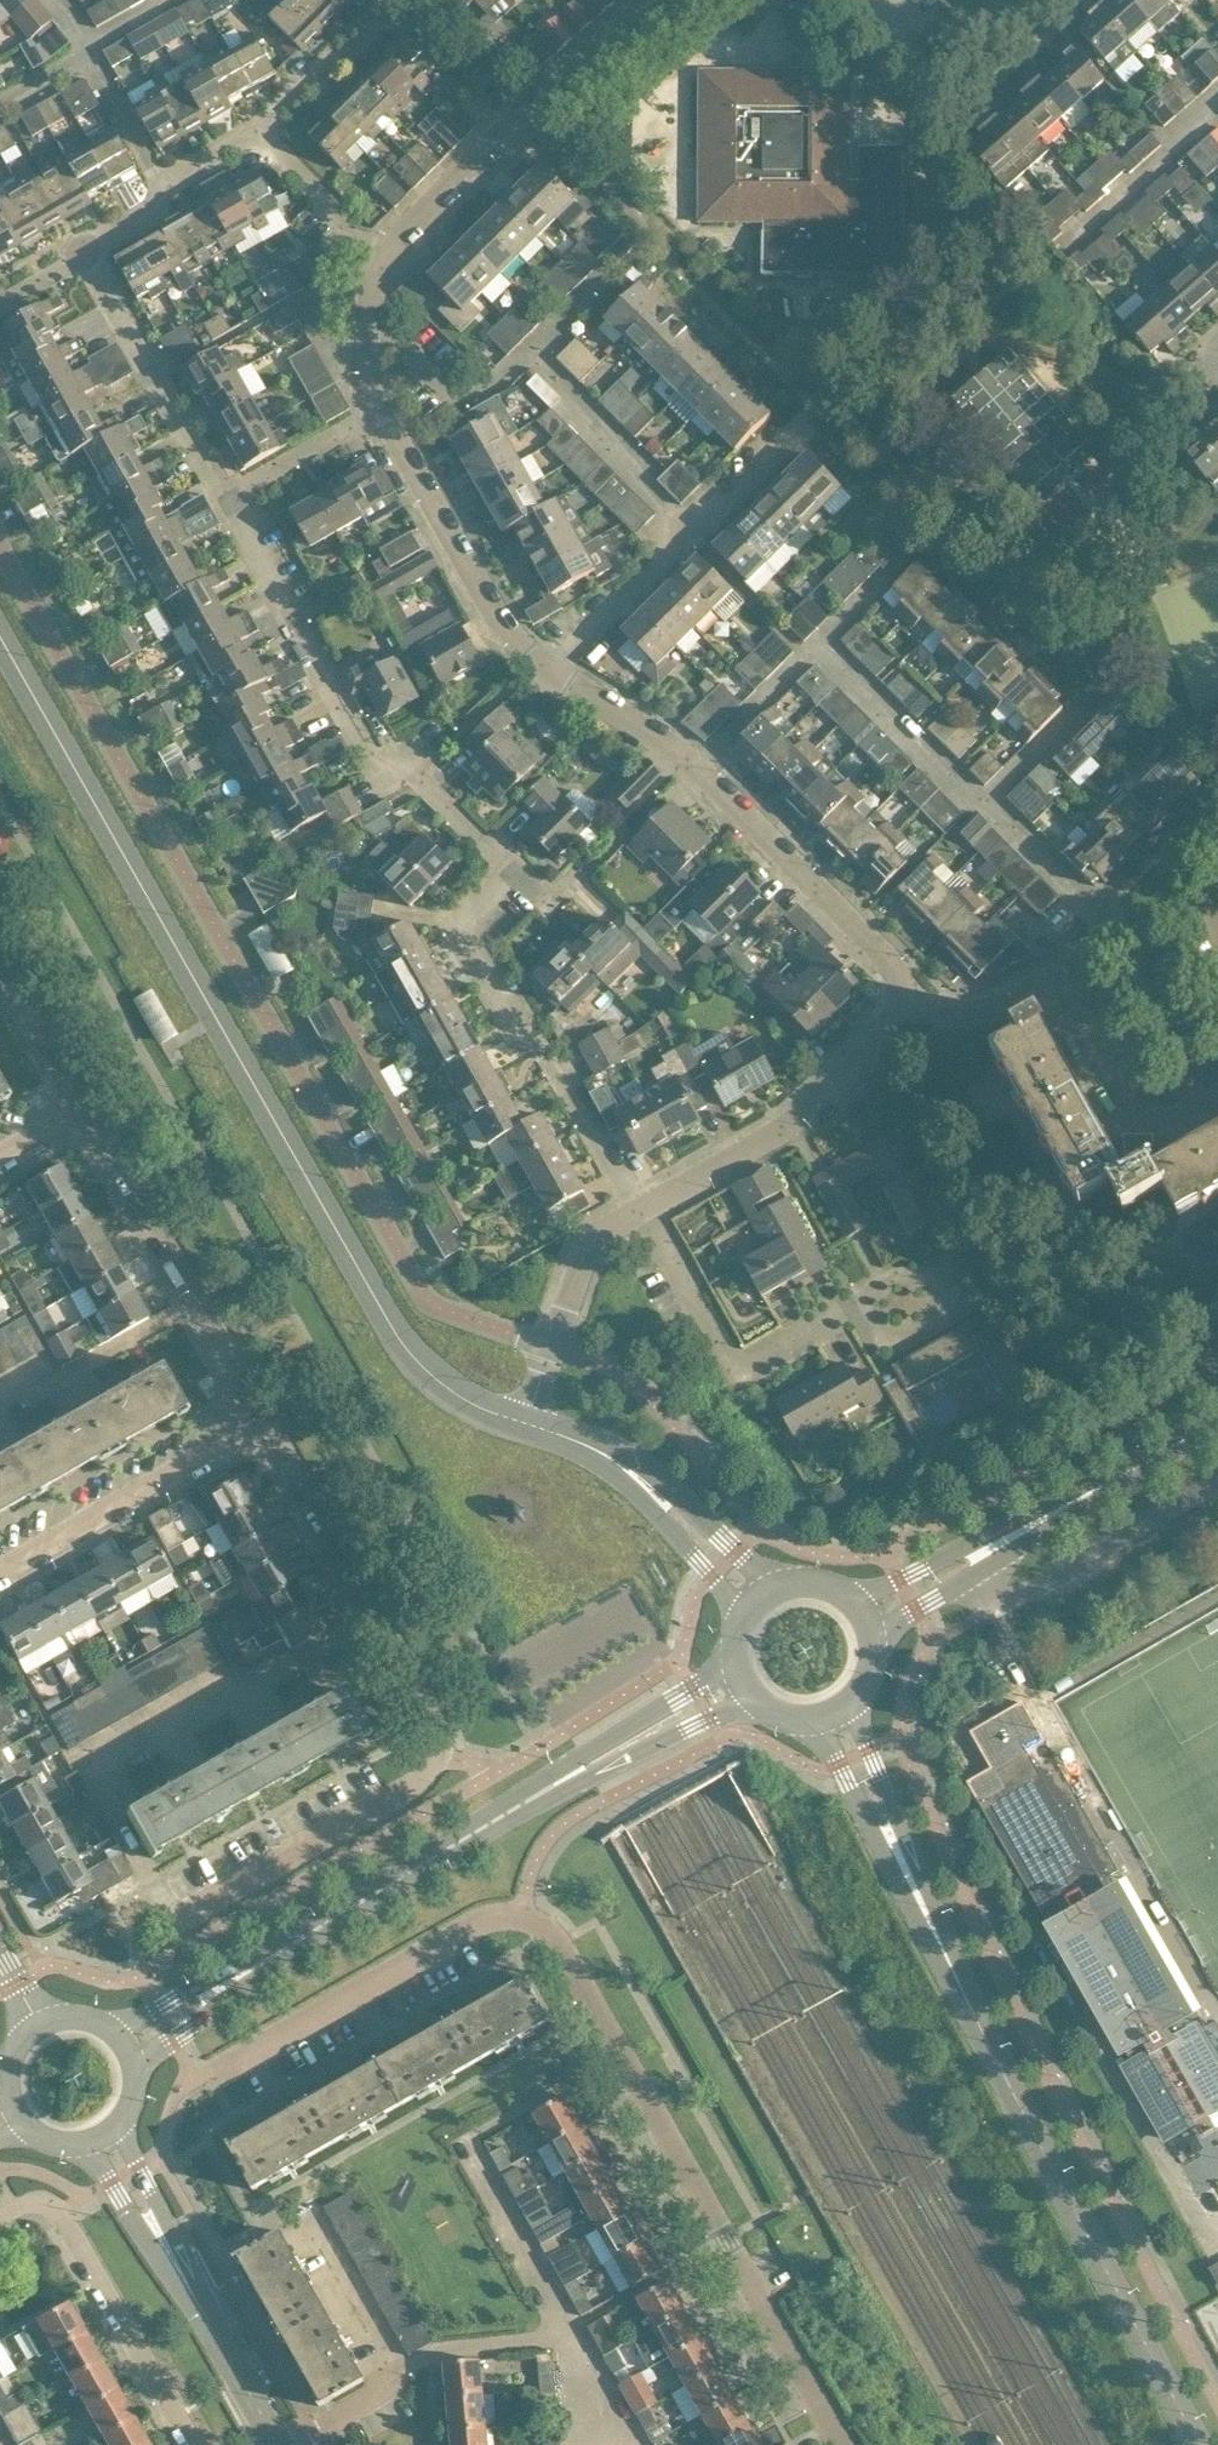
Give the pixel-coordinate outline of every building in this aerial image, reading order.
[(34,0),(6,0),(2,3),(13,17),(34,0)] [(37,0),(34,0),(13,17),(25,31),(48,13),(37,0)] [(121,14),(114,0),(108,0),(88,11),(98,28),(121,14)] [(121,14),(131,9),(130,7),(126,0),(114,0),(121,14)] [(130,7),(131,9),(146,0),(126,0),(130,7)] [(176,11),(185,27),(195,21),(210,13),(202,0),(195,0),(186,5),(176,11)] [(210,13),(212,18),(234,6),(236,0),(202,0),(210,13)] [(323,31),(292,0),(278,0),(276,2),(281,7),(270,18),(303,51),(323,31)] [(323,31),(342,12),(331,0),(292,0),(323,31)] [(342,12),(354,0),(331,0),(342,12)] [(461,12),(475,0),(450,0),(461,12)] [(498,0),(476,0),(484,11),(498,0)] [(564,22),(577,37),(597,19),(580,0),(567,11),(571,16),(564,22)] [(597,19),(617,1),(616,0),(580,0),(597,19)] [(1082,8),(1093,20),(1080,31),(1116,71),(1137,52),(1128,41),(1093,0),(1091,0),(1082,8)] [(1128,41),(1150,22),(1131,0),(1115,0),(1112,3),(1109,0),(1093,0),(1128,41)] [(1169,0),(1131,0),(1150,22),(1159,32),(1181,13),(1172,3),(1169,0)] [(152,24),(161,40),(165,47),(189,34),(185,27),(176,11),(152,24)] [(551,25),(541,34),(542,35),(557,54),(558,53),(569,43),(577,37),(564,22),(556,30),(551,25)] [(128,38),(137,54),(138,54),(142,60),(165,47),(161,40),(152,24),(128,38)] [(38,46),(50,61),(72,42),(60,28),(38,46)] [(236,30),(223,37),(233,54),(255,93),(264,89),(261,83),(277,74),(265,53),(254,34),(242,41),(236,30)] [(404,33),(383,53),(417,85),(422,91),(431,82),(426,76),(436,65),(404,33)] [(528,80),(557,54),(541,34),(525,47),(535,59),(521,72),(528,80)] [(113,68),(137,54),(128,38),(104,52),(113,68)] [(1057,70),(1083,100),(1105,81),(1069,39),(1059,48),(1069,60),(1057,70)] [(1212,49),(1190,67),(1208,88),(1217,80),(1217,56),(1212,49)] [(406,95),(417,85),(383,53),(364,72),(402,110),(412,101),(406,95)] [(248,98),(255,93),(233,54),(220,61),(216,54),(205,61),(231,108),(233,108),(229,101),(244,92),(248,98)] [(231,108),(205,61),(204,62),(207,68),(196,75),(192,68),(181,75),(184,81),(207,122),(231,108)] [(168,82),(156,89),(183,136),(207,122),(184,81),(181,75),(177,69),(165,76),(168,82)] [(704,221),(704,223),(764,223),(852,224),(852,181),(853,86),(851,86),(851,72),(844,72),(844,70),(794,70),(794,71),(764,72),(764,70),(704,69),(704,71),(702,71),(701,89),(699,89),(699,156),(701,156),(701,167),(712,167),(712,175),(709,175),(709,184),(701,184),(701,187),(699,187),(699,204),(701,204),(701,221),(704,221)] [(1034,69),(1025,78),(1061,119),(1083,100),(1057,70),(1045,81),(1034,69)] [(342,88),(341,88),(383,130),(384,129),(378,123),(388,113),(394,119),(402,110),(364,72),(345,91),(342,88)] [(1179,75),(1167,86),(1187,108),(1199,97),(1179,75)] [(1051,151),(1040,138),(1061,119),(1025,78),(1015,86),(1026,98),(1013,109),(1050,151),(1051,151)] [(86,79),(62,93),(63,94),(77,119),(101,105),(86,79)] [(1167,86),(1145,105),(1165,127),(1187,108),(1167,86)] [(374,139),(383,130),(341,88),(328,101),(332,106),(326,112),(357,144),(368,133),(374,139)] [(160,149),(183,136),(156,89),(146,95),(150,101),(137,109),(160,149)] [(54,97),(38,106),(49,128),(66,118),(54,97)] [(460,103),(447,116),(467,137),(480,124),(460,103)] [(49,128),(38,106),(22,115),(34,137),(49,128)] [(981,117),(1028,170),(1050,151),(1013,109),(1001,120),(991,108),(981,117)] [(347,154),(357,144),(326,112),(319,119),(324,123),(310,137),(343,169),(352,160),(347,154)] [(454,150),(467,137),(447,116),(434,129),(454,150)] [(981,117),(972,124),(982,136),(970,147),(1007,190),(1029,171),(1017,158),(981,117)] [(1,155),(17,146),(6,125),(0,128),(0,152),(1,155)] [(107,142),(98,147),(94,150),(115,189),(124,184),(121,178),(137,169),(115,129),(103,136),(107,142)] [(1152,134),(1130,153),(1140,165),(1162,145),(1152,134)] [(1200,145),(1217,165),(1217,143),(1211,135),(1200,145)] [(408,156),(428,176),(441,163),(421,143),(408,156)] [(1217,167),(1217,165),(1200,145),(1188,155),(1207,177),(1217,167)] [(862,181),(852,181),(852,224),(764,223),(764,231),(763,231),(763,276),(765,276),(765,274),(791,274),(791,277),(820,277),(820,274),(846,275),(846,277),(875,277),(875,275),(902,275),(903,224),(905,224),(905,186),(903,186),(903,149),(905,149),(905,147),(860,146),(860,148),(862,148),(862,181)] [(66,157),(69,164),(91,203),(93,202),(89,197),(105,188),(108,193),(115,189),(94,150),(81,157),(77,151),(66,157)] [(1130,174),(1140,165),(1130,153),(1121,161),(1111,151),(1099,161),(1115,180),(1127,170),(1130,174)] [(428,176),(408,156),(395,169),(415,189),(428,176)] [(1097,183),(1086,192),(1097,203),(1107,194),(1103,190),(1115,180),(1099,161),(1087,172),(1097,183)] [(67,217),(91,203),(69,164),(57,171),(53,164),(41,170),(45,177),(67,217)] [(557,219),(559,216),(576,199),(542,165),(530,177),(521,172),(513,180),(520,187),(523,184),(557,219)] [(233,184),(255,225),(259,231),(271,225),(267,218),(280,210),(257,170),(233,184)] [(219,178),(203,187),(236,245),(247,238),(243,232),(255,225),(233,184),(227,173),(219,178)] [(1177,186),(1166,174),(1156,183),(1166,195),(1177,186)] [(396,208),(409,195),(388,175),(375,188),(396,208)] [(28,176),(17,183),(44,230),(67,217),(45,177),(33,185),(28,176)] [(19,245),(44,230),(17,183),(6,189),(10,197),(0,203),(0,210),(19,245)] [(1150,196),(1137,206),(1154,225),(1166,214),(1157,204),(1166,195),(1156,183),(1146,192),(1150,196)] [(504,202),(539,237),(557,219),(523,184),(520,187),(511,195),(503,191),(495,198),(501,205),(504,202)] [(225,251),(236,245),(203,187),(202,187),(208,198),(185,212),(212,259),(225,251)] [(1087,212),(1097,203),(1086,192),(1077,200),(1087,212)] [(486,221),(520,256),(539,237),(504,202),(501,205),(492,214),(484,209),(476,217),(483,224),(486,221)] [(1142,235),(1154,225),(1137,206),(1126,216),(1122,213),(1112,222),(1123,233),(1133,224),(1142,235)] [(19,245),(0,210),(0,256),(19,245)] [(185,212),(160,225),(164,232),(189,274),(203,267),(202,264),(212,259),(208,252),(185,212)] [(486,221),(483,224),(474,232),(466,227),(458,235),(464,242),(468,239),(501,274),(520,256),(486,221)] [(1043,230),(1053,242),(1063,233),(1053,221),(1043,230)] [(1106,234),(1093,245),(1110,263),(1122,253),(1113,242),(1123,233),(1112,222),(1103,230),(1106,234)] [(146,235),(137,240),(159,277),(171,270),(180,286),(184,292),(196,285),(189,274),(164,232),(149,241),(146,235)] [(561,263),(581,284),(600,265),(609,273),(636,246),(624,233),(597,261),(580,244),(561,263)] [(483,292),(501,274),(468,239),(464,242),(456,251),(447,246),(439,254),(446,261),(449,258),(483,292)] [(154,299),(167,291),(159,277),(137,240),(129,244),(132,250),(116,259),(139,300),(150,293),(154,299)] [(1099,273),(1110,263),(1093,245),(1082,254),(1079,251),(1069,260),(1079,272),(1089,263),(1099,273)] [(1212,248),(1191,267),(1217,298),(1217,254),(1212,248)] [(290,263),(305,289),(336,271),(316,249),(290,263)] [(429,265),(421,272),(422,274),(428,281),(429,280),(430,278),(452,301),(442,311),(459,329),(462,327),(470,319),(463,312),(472,303),(481,295),(483,292),(449,258),(446,261),(437,269),(429,265)] [(257,282),(263,291),(272,308),(305,289),(290,263),(257,282)] [(581,284),(561,263),(543,281),(563,302),(581,284)] [(1169,286),(1195,315),(1207,304),(1217,316),(1217,298),(1191,267),(1169,286)] [(638,283),(639,285),(606,318),(625,338),(659,303),(649,292),(653,284),(646,276),(638,283)] [(774,279),(773,308),(806,309),(806,280),(774,279)] [(1169,286),(1147,305),(1184,346),(1194,337),(1183,325),(1195,315),(1169,286)] [(272,308),(263,291),(253,297),(262,313),(272,308)] [(59,295),(6,325),(20,349),(20,350),(54,331),(46,316),(65,305),(59,295)] [(511,310),(533,332),(545,319),(524,298),(511,310)] [(659,303),(625,338),(644,357),(685,316),(677,308),(669,313),(659,303)] [(1175,354),(1184,346),(1147,305),(1126,324),(1151,353),(1164,342),(1175,354)] [(301,320),(293,307),(268,321),(276,335),(301,320)] [(500,322),(521,343),(533,332),(511,310),(500,322)] [(224,313),(214,319),(224,335),(233,330),(224,313)] [(692,323),(685,316),(644,357),(662,375),(697,341),(687,331),(692,323)] [(214,341),(224,335),(214,319),(205,324),(214,341)] [(830,335),(839,343),(852,330),(842,321),(830,335)] [(487,334),(509,356),(521,343),(500,322),(487,334)] [(801,322),(792,331),(806,344),(814,335),(801,322)] [(20,349),(1,360),(16,387),(31,378),(64,359),(65,360),(84,349),(78,338),(59,349),(51,335),(55,332),(54,331),(20,350),(20,349)] [(578,338),(567,349),(591,373),(602,362),(578,338)] [(170,355),(179,370),(180,371),(204,357),(195,341),(170,355)] [(680,393),(721,352),(714,345),(706,350),(697,341),(662,375),(680,393)] [(289,359),(297,373),(322,358),(314,344),(289,359)] [(204,357),(180,371),(179,371),(185,382),(190,379),(199,395),(238,373),(247,368),(238,353),(225,361),(219,349),(204,357)] [(581,382),(591,373),(567,349),(557,358),(581,382)] [(729,360),(721,352),(680,393),(699,412),(733,377),(724,368),(729,360)] [(483,353),(472,363),(482,373),(493,363),(483,353)] [(337,384),(322,358),(297,373),(311,398),(337,384)] [(98,374),(92,364),(73,374),(65,360),(64,359),(31,378),(46,404),(98,374)] [(238,373),(199,395),(200,396),(204,393),(212,407),(207,410),(213,420),(252,398),(238,373)] [(32,412),(46,437),(93,410),(85,395),(104,384),(98,374),(46,404),(32,412)] [(562,398),(538,374),(528,385),(552,409),(562,398)] [(699,412),(717,431),(759,389),(751,382),(743,387),(733,377),(699,412)] [(620,381),(599,401),(611,413),(632,393),(620,381)] [(351,409),(344,395),(337,384),(311,398),(326,423),(351,409)] [(759,389),(717,431),(737,450),(771,416),(762,405),(766,397),(759,389)] [(644,404),(632,393),(611,413),(623,425),(644,404)] [(472,428),(452,439),(459,452),(452,459),(457,467),(508,439),(499,423),(508,413),(509,413),(499,396),(465,415),(472,428)] [(266,423),(252,398),(213,420),(219,430),(223,427),(232,442),(266,423)] [(644,404),(623,425),(636,438),(656,417),(644,404)] [(102,425),(93,410),(46,437),(60,461),(126,424),(121,414),(102,425)] [(126,424),(86,447),(87,447),(101,473),(135,454),(142,449),(142,448),(140,449),(133,436),(147,428),(141,418),(142,417),(141,415),(126,424)] [(1205,431),(1217,446),(1217,420),(1205,431)] [(266,423),(232,442),(241,458),(236,461),(242,471),(281,449),(290,444),(282,428),(272,434),(266,423)] [(559,458),(581,438),(568,425),(547,446),(559,458)] [(1182,451),(1217,490),(1217,446),(1205,431),(1182,451)] [(655,436),(646,446),(654,455),(664,445),(655,436)] [(14,454),(4,438),(0,440),(0,463),(14,454)] [(571,470),(593,449),(581,438),(559,458),(571,470)] [(520,462),(508,439),(457,467),(463,477),(472,474),(478,486),(520,462)] [(605,461),(593,449),(571,470),(583,482),(605,461)] [(789,473),(823,508),(843,488),(808,453),(796,465),(788,460),(780,468),(787,475),(789,473)] [(12,478),(23,471),(14,454),(0,463),(0,471),(4,479),(5,482),(7,481),(6,481),(12,478)] [(168,468),(162,458),(143,468),(135,454),(101,473),(90,478),(105,504),(115,498),(168,468)] [(356,470),(341,479),(363,518),(364,517),(362,512),(386,498),(398,492),(384,467),(372,473),(364,459),(353,465),(356,470)] [(679,460),(668,470),(692,495),(702,484),(679,460)] [(595,495),(617,474),(605,461),(583,482),(595,495)] [(478,504),(483,513),(533,485),(520,462),(478,486),(485,497),(478,504)] [(168,468),(115,498),(116,499),(101,507),(114,531),(110,533),(111,534),(163,504),(155,489),(174,478),(168,468)] [(682,505),(692,495),(668,470),(658,481),(682,505)] [(41,472),(27,480),(32,490),(16,499),(16,498),(15,499),(25,516),(56,498),(41,472)] [(761,487),(768,494),(770,492),(804,526),(823,508),(789,473),(787,475),(778,484),(769,479),(761,487)] [(325,487),(315,493),(337,532),(363,518),(341,479),(340,480),(342,484),(328,492),(325,487)] [(546,507),(533,485),(483,513),(489,523),(498,520),(505,533),(515,527),(514,525),(546,507)] [(623,500),(646,525),(657,514),(633,490),(623,500)] [(743,505),(749,512),(751,510),(786,545),(804,526),(770,492),(768,494),(759,502),(751,497),(743,505)] [(311,547),(337,532),(315,493),(314,494),(317,499),(303,507),(300,502),(289,508),(311,547)] [(546,507),(514,525),(515,527),(522,539),(516,546),(521,556),(529,552),(528,549),(570,524),(563,512),(573,506),(567,496),(557,501),(546,507)] [(70,524),(56,498),(25,516),(34,533),(35,532),(35,531),(51,523),(56,532),(70,524)] [(637,535),(646,525),(623,500),(613,511),(637,535)] [(163,504),(111,534),(126,559),(192,521),(187,511),(167,522),(160,508),(164,505),(163,504)] [(724,524),(731,531),(733,528),(768,563),(786,545),(751,510),(749,512),(740,521),(732,516),(724,524)] [(192,521),(125,559),(126,561),(140,585),(155,577),(188,558),(181,546),(179,542),(198,531),(192,521)] [(570,524),(528,549),(529,552),(535,562),(528,569),(534,579),(542,574),(541,572),(583,548),(570,524)] [(879,564),(881,566),(890,575),(927,538),(916,527),(879,564)] [(733,528),(731,531),(722,539),(714,534),(706,542),(713,550),(715,548),(748,582),(759,592),(778,573),(768,563),(733,528)] [(385,557),(391,567),(421,550),(412,532),(381,549),(385,557)] [(583,548),(541,572),(542,574),(548,585),(542,592),(546,600),(547,601),(556,596),(555,594),(594,572),(597,577),(614,567),(603,549),(607,546),(602,537),(595,541),(583,548)] [(842,564),(863,584),(881,566),(879,564),(861,546),(842,564)] [(64,582),(69,579),(81,573),(72,556),(54,567),(62,581),(61,581),(63,584),(64,583),(64,582)] [(679,576),(713,610),(733,590),(699,556),(686,568),(678,563),(670,571),(677,578),(679,576)] [(394,572),(391,567),(385,557),(374,563),(383,579),(394,572)] [(896,610),(905,619),(940,584),(933,577),(939,571),(925,557),(894,588),(906,599),(896,610)] [(155,577),(168,601),(221,571),(215,562),(197,572),(188,558),(155,577)] [(381,603),(402,591),(423,579),(413,561),(394,572),(383,579),(371,586),(381,603)] [(863,584),(842,564),(824,583),(844,603),(863,584)] [(174,632),(188,625),(221,606),(212,590),(231,580),(225,569),(221,571),(168,601),(169,602),(160,607),(174,632)] [(361,573),(356,576),(335,588),(343,602),(369,587),(361,573)] [(652,589),(658,596),(659,595),(694,629),(713,610),(679,576),(677,578),(668,586),(660,582),(652,589)] [(947,591),(940,584),(905,619),(914,629),(925,618),(936,629),(967,598),(953,584),(947,591)] [(94,588),(89,591),(73,601),(72,600),(72,601),(74,603),(82,617),(103,605),(94,588)] [(633,608),(640,615),(641,613),(676,647),(694,629),(659,595),(658,596),(649,605),(641,600),(633,608)] [(809,597),(796,609),(817,630),(829,618),(809,597)] [(936,629),(922,643),(933,654),(936,650),(947,661),(981,626),(974,619),(980,612),(967,598),(936,629)] [(230,621),(221,606),(188,625),(202,650),(255,621),(249,610),(230,621)] [(817,630),(796,609),(785,621),(805,642),(817,630)] [(415,630),(401,638),(419,670),(432,663),(444,684),(482,663),(461,626),(460,627),(450,610),(415,630)] [(631,623),(623,619),(615,626),(622,634),(624,632),(652,661),(643,669),(660,686),(678,668),(667,656),(676,647),(641,613),(640,615),(631,623)] [(202,650),(187,659),(202,684),(217,676),(216,675),(254,653),(249,655),(241,641),(260,630),(255,621),(202,650)] [(102,651),(101,651),(111,668),(142,650),(128,625),(113,633),(118,642),(103,651),(102,651)] [(981,626),(947,661),(955,670),(966,659),(976,670),(977,671),(1008,640),(994,626),(988,632),(981,626)] [(862,661),(881,642),(866,628),(847,647),(862,661)] [(755,651),(775,672),(795,652),(774,632),(755,651)] [(1008,640),(977,671),(976,670),(966,681),(978,692),(987,702),(1022,667),(1015,660),(1022,654),(1008,640)] [(881,642),(862,661),(877,677),(896,658),(881,642)] [(775,672),(755,651),(736,670),(756,690),(775,672)] [(338,667),(354,696),(367,688),(384,718),(418,698),(396,659),(380,668),(374,659),(370,661),(365,652),(338,667)] [(222,705),(275,675),(275,676),(288,669),(282,658),(262,669),(254,653),(216,675),(217,676),(222,674),(235,697),(222,705)] [(817,665),(798,683),(813,699),(817,705),(818,707),(820,705),(839,686),(832,680),(817,665)] [(1029,673),(1022,667),(987,702),(996,710),(992,715),(1003,727),(1018,712),(1049,681),(1035,667),(1029,673)] [(906,669),(888,688),(904,703),(922,685),(906,669)] [(232,732),(232,733),(270,712),(262,696),(281,686),(275,676),(275,675),(222,705),(236,730),(232,732)] [(1063,695),(1049,681),(1018,712),(1029,723),(1019,733),(1028,743),(1064,708),(1057,701),(1063,695)] [(733,694),(722,683),(698,707),(709,718),(733,694)] [(937,700),(922,685),(904,703),(918,718),(937,700)] [(858,706),(839,686),(820,705),(840,725),(858,706)] [(743,704),(733,694),(709,718),(719,728),(743,704)] [(1111,736),(1133,715),(1112,694),(1091,715),(1111,736)] [(512,698),(469,740),(482,753),(467,767),(485,786),(479,792),(480,793),(487,787),(501,801),(547,755),(546,754),(534,766),(502,734),(517,719),(505,707),(513,699),(512,698)] [(171,701),(140,719),(139,719),(149,736),(150,735),(166,726),(171,735),(185,726),(171,701)] [(858,706),(840,725),(855,740),(874,721),(858,706)] [(754,770),(786,739),(784,737),(794,727),(774,707),(739,742),(746,749),(740,756),(754,770)] [(947,711),(929,729),(944,744),(963,726),(947,711)] [(232,733),(247,758),(299,729),(293,719),(274,729),(267,715),(271,713),(270,712),(232,733)] [(1112,737),(1111,736),(1091,715),(1070,736),(1091,758),(1112,737)] [(796,747),(807,735),(797,725),(785,737),(796,747)] [(963,726),(944,744),(959,759),(978,741),(963,726)] [(305,739),(299,729),(247,758),(261,784),(295,765),(294,763),(286,750),(305,739)] [(866,751),(881,766),(900,748),(884,732),(867,749),(866,751)] [(1050,756),(1053,759),(1053,760),(1064,770),(1071,778),(1091,758),(1070,736),(1050,756)] [(797,750),(786,739),(754,770),(768,783),(774,777),(781,784),(816,749),(807,740),(797,750)] [(915,763),(900,748),(881,766),(896,781),(915,763)] [(781,784),(787,791),(781,797),(795,811),(826,779),(837,769),(826,758),(826,759),(816,749),(781,784)] [(1176,801),(1183,794),(1189,800),(1203,786),(1167,750),(1155,762),(1150,756),(1141,766),(1176,801)] [(989,752),(970,770),(986,786),(1004,767),(989,752)] [(275,809),(314,788),(313,786),(308,789),(300,775),(319,764),(313,753),(294,763),(295,765),(261,784),(275,809)] [(185,760),(169,769),(168,769),(178,786),(179,786),(179,785),(195,776),(185,760)] [(662,774),(649,760),(614,794),(628,808),(662,774)] [(1042,764),(1029,777),(1043,790),(1048,796),(1060,783),(1055,779),(1064,770),(1053,760),(1045,768),(1042,764)] [(1142,786),(1131,797),(1162,828),(1176,814),(1169,808),(1176,801),(1141,766),(1132,775),(1142,786)] [(901,787),(907,793),(922,808),(941,789),(920,768),(901,787)] [(1008,798),(1021,811),(1043,790),(1029,777),(1008,798)] [(545,779),(522,801),(541,820),(530,831),(557,858),(591,824),(589,822),(597,813),(597,809),(581,792),(574,793),(567,800),(564,797),(563,797),(545,779)] [(826,779),(795,811),(809,825),(815,818),(822,825),(857,790),(848,781),(838,791),(826,779)] [(314,788),(275,809),(276,811),(281,809),(295,833),(322,817),(329,831),(326,833),(327,834),(358,816),(364,813),(349,787),(322,803),(314,788)] [(961,809),(941,789),(922,808),(943,828),(946,831),(964,813),(961,809)] [(867,799),(857,790),(822,825),(828,832),(822,838),(836,852),(868,820),(857,809),(867,799)] [(1110,798),(1100,807),(1135,842),(1142,835),(1148,841),(1162,828),(1131,797),(1124,790),(1113,801),(1110,798)] [(395,811),(388,799),(364,813),(358,816),(364,828),(395,811)] [(673,805),(631,846),(646,860),(652,854),(676,878),(686,888),(695,879),(685,869),(710,842),(709,841),(705,845),(682,821),(685,818),(673,805)] [(1101,826),(1090,837),(1121,868),(1134,855),(1128,848),(1135,842),(1100,807),(1092,816),(1101,826)] [(856,860),(863,867),(898,831),(889,822),(878,811),(868,820),(836,852),(850,866),(856,860)] [(978,812),(959,831),(974,846),(993,828),(978,812)] [(415,848),(406,857),(433,885),(454,864),(407,817),(396,827),(415,848)] [(877,894),(908,863),(897,851),(907,840),(898,831),(863,867),(869,873),(863,879),(877,894)] [(1121,868),(1090,837),(1078,849),(1068,839),(1058,848),(1093,883),(1100,876),(1107,882),(1121,868)] [(985,858),(1001,874),(1020,855),(1004,839),(985,858)] [(901,903),(914,917),(945,887),(934,875),(944,865),(935,855),(900,890),(907,898),(901,903)] [(1020,855),(1001,874),(1015,888),(1021,893),(1039,874),(1020,855)] [(433,885),(406,857),(384,879),(411,907),(433,885)] [(709,945),(719,955),(751,925),(752,925),(741,914),(751,904),(749,901),(759,891),(731,864),(705,889),(695,879),(686,888),(659,915),(675,930),(695,910),(720,934),(709,945)] [(945,887),(914,917),(928,931),(934,925),(942,932),(977,897),(968,888),(971,885),(959,873),(945,887)] [(1039,874),(1021,893),(1042,915),(1061,896),(1039,874)] [(297,891),(253,876),(245,880),(265,915),(266,914),(296,896),(297,891)] [(340,904),(373,909),(375,896),(342,891),(340,904)] [(942,932),(948,938),(942,945),(956,959),(987,927),(976,916),(986,906),(977,897),(942,932)] [(751,925),(765,940),(766,940),(763,938),(788,913),(775,901),(752,925),(751,925)] [(338,918),(337,928),(341,938),(353,946),(360,959),(369,964),(383,956),(389,967),(425,947),(410,921),(388,933),(382,923),(374,927),(371,922),(373,909),(340,904),(338,918)] [(606,918),(574,950),(604,981),(610,986),(641,956),(648,963),(664,948),(660,945),(645,929),(626,911),(613,925),(606,918)] [(659,915),(645,929),(660,945),(675,930),(659,915)] [(987,927),(956,959),(976,980),(985,972),(993,963),(1001,972),(1033,954),(1008,929),(997,917),(987,927)] [(253,935),(277,978),(278,978),(291,970),(267,927),(253,935)] [(799,951),(810,963),(799,974),(837,1012),(861,987),(850,976),(851,974),(847,971),(846,972),(812,938),(799,951)] [(719,955),(717,958),(741,983),(756,968),(747,958),(732,943),(719,955)] [(550,956),(529,977),(545,993),(548,990),(563,1005),(571,1014),(604,981),(574,950),(569,944),(553,960),(550,956)] [(425,947),(376,975),(390,1000),(439,973),(425,947)] [(679,963),(663,979),(680,995),(695,980),(685,969),(679,963)] [(776,1000),(796,1018),(813,1035),(837,1012),(799,974),(790,965),(779,976),(776,973),(764,986),(776,997),(776,1000)] [(439,973),(390,1000),(404,1025),(453,998),(439,973)] [(151,992),(138,999),(163,1043),(176,1035),(151,992)] [(307,1014),(308,1015),(321,1039),(352,1022),(338,997),(309,1014),(308,1013),(307,1014)] [(453,998),(418,1018),(432,1043),(468,1023),(453,998)] [(995,1051),(1081,1204),(1110,1187),(1125,1213),(1165,1190),(1178,1214),(1217,1192),(1217,1131),(1154,1167),(1151,1163),(1150,1163),(1150,1146),(1129,1146),(1129,1162),(1128,1162),(1128,1165),(1122,1168),(1042,1027),(1044,1026),(1038,1015),(1017,1027),(1022,1036),(995,1051)] [(367,1047),(352,1022),(321,1039),(331,1056),(332,1056),(332,1055),(348,1046),(353,1055),(367,1047)] [(468,1023),(432,1043),(446,1068),(482,1048),(468,1023)] [(601,1033),(580,1045),(589,1060),(617,1044),(609,1029),(601,1033)] [(726,1106),(770,1082),(776,1078),(753,1038),(735,1048),(726,1032),(695,1050),(691,1042),(677,1050),(694,1081),(707,1073),(726,1106)] [(617,1044),(589,1060),(597,1076),(618,1064),(626,1059),(625,1057),(617,1044)] [(367,1047),(353,1055),(358,1064),(342,1073),(342,1072),(341,1073),(350,1090),(381,1072),(367,1047)] [(496,1074),(482,1048),(446,1068),(461,1094),(496,1074)] [(646,1094),(671,1138),(701,1121),(684,1092),(697,1085),(694,1081),(677,1050),(676,1049),(664,1056),(667,1061),(652,1069),(662,1086),(646,1094)] [(496,1074),(461,1094),(475,1119),(511,1099),(506,1090),(512,1087),(503,1071),(504,1071),(503,1070),(496,1074)] [(395,1098),(381,1072),(350,1090),(360,1107),(361,1106),(376,1097),(381,1106),(395,1098)] [(611,1093),(596,1102),(612,1131),(624,1124),(641,1154),(671,1138),(646,1094),(632,1102),(620,1109),(611,1093)] [(369,1124),(370,1126),(379,1141),(410,1123),(395,1098),(381,1106),(386,1115),(371,1123),(369,1124)] [(490,1145),(542,1115),(541,1114),(525,1124),(511,1099),(475,1119),(490,1145)] [(521,1160),(556,1140),(542,1115),(490,1145),(507,1136),(521,1160)] [(424,1148),(410,1123),(379,1141),(388,1158),(390,1157),(390,1156),(405,1148),(410,1156),(424,1148)] [(878,1168),(890,1189),(887,1190),(911,1233),(943,1214),(940,1208),(945,1205),(936,1190),(931,1193),(896,1132),(815,1178),(849,1238),(870,1226),(859,1207),(857,1209),(844,1187),(878,1168)] [(521,1194),(535,1186),(571,1166),(556,1140),(521,1160),(507,1168),(521,1194)] [(398,1174),(399,1176),(408,1191),(439,1174),(424,1148),(410,1156),(415,1165),(400,1174),(399,1174),(398,1174)] [(40,1211),(76,1190),(61,1165),(26,1185),(40,1211)] [(739,1182),(753,1208),(784,1190),(770,1165),(739,1182)] [(571,1166),(535,1186),(550,1212),(585,1191),(571,1166)] [(453,1199),(439,1174),(408,1191),(417,1208),(418,1207),(434,1198),(439,1207),(453,1199)] [(40,1211),(54,1236),(90,1215),(76,1190),(40,1211)] [(766,1250),(744,1263),(763,1296),(794,1279),(802,1274),(804,1279),(827,1266),(789,1198),(758,1215),(757,1216),(774,1245),(766,1250)] [(453,1199),(439,1207),(444,1216),(428,1225),(428,1224),(427,1225),(436,1242),(454,1233),(468,1225),(453,1199)] [(69,1261),(104,1241),(90,1215),(54,1236),(69,1261)] [(0,1234),(0,1252),(11,1246),(3,1232),(0,1234)] [(463,1248),(454,1233),(436,1242),(446,1259),(447,1258),(463,1248)] [(72,1293),(83,1286),(119,1266),(104,1241),(69,1261),(57,1268),(72,1293)] [(98,1312),(133,1291),(119,1266),(83,1286),(98,1312)] [(12,1275),(20,1290),(33,1282),(24,1267),(12,1275)] [(43,1277),(33,1282),(20,1290),(35,1315),(47,1307),(37,1289),(47,1283),(43,1277)] [(133,1291),(98,1312),(113,1338),(149,1318),(133,1291)] [(5,1310),(9,1308),(0,1292),(0,1313),(5,1310)] [(4,1341),(17,1364),(30,1357),(17,1334),(31,1326),(25,1315),(0,1329),(0,1333),(4,1341)] [(39,1326),(48,1341),(64,1331),(61,1332),(53,1318),(39,1326)] [(927,1460),(944,1451),(909,1390),(981,1350),(1006,1395),(1031,1381),(1017,1356),(1020,1355),(1016,1347),(1013,1349),(999,1324),(976,1337),(968,1324),(893,1366),(899,1377),(883,1386),(927,1460)] [(44,1348),(42,1344),(31,1326),(17,1334),(30,1357),(44,1348)] [(72,1344),(64,1331),(48,1341),(63,1367),(79,1357),(72,1344)] [(81,1338),(72,1344),(79,1357),(89,1352),(81,1338)] [(17,1364),(4,1341),(0,1344),(0,1363),(5,1371),(17,1364)] [(853,1378),(844,1363),(776,1401),(797,1439),(864,1401),(868,1408),(884,1399),(868,1370),(853,1378)] [(114,1448),(117,1452),(118,1452),(115,1447),(182,1409),(184,1414),(186,1413),(160,1368),(132,1384),(129,1381),(128,1381),(130,1385),(121,1390),(118,1387),(117,1387),(120,1391),(88,1409),(111,1450),(114,1448)] [(41,1436),(29,1443),(16,1450),(39,1490),(103,1454),(106,1459),(107,1458),(104,1453),(111,1450),(88,1409),(53,1429),(51,1425),(50,1426),(52,1430),(42,1435),(40,1431),(39,1432),(41,1436)] [(35,1493),(38,1497),(39,1496),(36,1492),(39,1490),(16,1450),(0,1459),(0,1513),(35,1493)] [(198,1489),(203,1498),(190,1505),(207,1529),(218,1523),(254,1503),(239,1477),(232,1482),(227,1473),(198,1489)] [(218,1523),(232,1549),(268,1529),(254,1503),(218,1523)] [(153,1526),(167,1552),(181,1544),(185,1542),(170,1516),(153,1526)] [(232,1549),(222,1555),(237,1581),(247,1575),(283,1554),(268,1529),(232,1549)] [(125,1553),(145,1588),(171,1574),(151,1538),(125,1553)] [(181,1544),(167,1552),(175,1566),(189,1558),(181,1544)] [(125,1553),(100,1567),(120,1603),(145,1588),(125,1553)] [(247,1575),(261,1599),(297,1579),(283,1554),(247,1575)] [(100,1567),(75,1582),(95,1617),(105,1611),(120,1603),(100,1567)] [(297,1579),(261,1599),(250,1605),(265,1630),(311,1604),(297,1579)] [(188,1589),(196,1603),(209,1596),(201,1581),(188,1589)] [(69,1631),(95,1617),(75,1582),(49,1596),(69,1631)] [(49,1596),(24,1610),(44,1646),(52,1659),(56,1667),(81,1652),(77,1644),(69,1631),(49,1596)] [(209,1596),(196,1603),(204,1617),(217,1610),(209,1596)] [(261,1651),(283,1638),(290,1651),(326,1630),(311,1604),(265,1630),(253,1637),(261,1651)] [(44,1646),(24,1610),(0,1624),(0,1628),(26,1674),(52,1659),(44,1646)] [(183,1653),(195,1646),(209,1638),(203,1628),(177,1643),(183,1653)] [(230,1632),(217,1639),(224,1653),(238,1645),(230,1632)] [(142,1641),(148,1652),(148,1653),(161,1646),(154,1634),(142,1641)] [(209,1638),(195,1646),(209,1670),(223,1663),(209,1638)] [(177,1643),(152,1658),(157,1668),(170,1660),(183,1653),(177,1643)] [(254,1673),(253,1672),(238,1645),(224,1653),(240,1681),(254,1673)] [(209,1670),(195,1646),(183,1653),(196,1677),(209,1670)] [(183,1653),(170,1660),(184,1684),(196,1677),(183,1653)] [(92,1670),(101,1686),(126,1672),(117,1656),(92,1670)] [(126,1672),(132,1682),(145,1675),(157,1668),(152,1658),(126,1672)] [(171,1692),(184,1684),(170,1660),(157,1668),(171,1692)] [(171,1692),(157,1668),(145,1675),(158,1699),(171,1692)] [(126,1672),(101,1686),(107,1696),(120,1689),(132,1682),(126,1672)] [(146,1706),(158,1699),(145,1675),(132,1682),(146,1706)] [(146,1706),(132,1682),(120,1689),(133,1713),(146,1706)] [(94,1704),(107,1696),(101,1686),(76,1700),(82,1711),(94,1704)] [(133,1713),(120,1689),(107,1696),(120,1720),(133,1713)] [(298,1770),(338,1747),(365,1732),(367,1736),(369,1736),(343,1691),(314,1707),(312,1703),(311,1704),(313,1708),(304,1713),(301,1709),(300,1710),(302,1714),(271,1732),(294,1772),(297,1770),(300,1775),(301,1774),(298,1770)] [(43,1703),(46,1709),(60,1701),(57,1695),(43,1703)] [(108,1727),(120,1720),(107,1696),(94,1704),(108,1727)] [(0,1752),(0,1751),(11,1745),(2,1729),(14,1722),(1,1700),(0,1700),(0,1752)] [(69,1749),(83,1742),(69,1718),(82,1711),(76,1700),(50,1715),(69,1749)] [(95,1734),(108,1727),(94,1704),(82,1711),(95,1734)] [(69,1718),(83,1742),(95,1734),(82,1711),(69,1718)] [(287,1776),(294,1772),(271,1732),(236,1752),(234,1748),(232,1749),(235,1752),(225,1758),(223,1754),(222,1755),(224,1759),(199,1772),(222,1813),(286,1776),(288,1781),(290,1780),(287,1776)] [(49,1758),(61,1751),(53,1737),(41,1745),(49,1758)] [(1208,2115),(1217,2109),(1217,2065),(1197,2027),(1188,2032),(1116,1907),(1106,1913),(1099,1901),(1109,1895),(1106,1889),(1115,1883),(1111,1876),(1120,1871),(1045,1740),(993,1770),(1003,1788),(979,1802),(1122,2053),(1126,2051),(1133,2063),(1126,2068),(1166,2139),(1195,2122),(1203,2137),(1216,2129),(1208,2115)] [(0,1752),(0,1785),(32,1767),(25,1756),(8,1766),(0,1752)] [(48,1807),(48,1806),(63,1798),(42,1761),(32,1767),(0,1785),(0,1805),(13,1827),(48,1807)] [(65,1778),(73,1793),(85,1786),(77,1771),(65,1778)] [(222,1813),(199,1772),(168,1790),(166,1786),(165,1787),(167,1791),(157,1796),(155,1793),(154,1793),(156,1797),(127,1814),(152,1858),(154,1857),(151,1853),(214,1817),(218,1815),(221,1819),(222,1819),(219,1814),(222,1813)] [(27,1852),(63,1832),(63,1833),(100,1811),(94,1800),(57,1822),(48,1807),(13,1827),(27,1852)] [(102,1843),(114,1836),(106,1822),(94,1829),(102,1843)] [(27,1852),(41,1877),(77,1857),(63,1833),(63,1832),(27,1852)] [(118,1843),(104,1850),(109,1859),(122,1851),(118,1843)] [(77,1857),(41,1877),(55,1903),(71,1894),(72,1895),(76,1892),(76,1891),(85,1886),(92,1899),(136,1874),(123,1851),(122,1851),(109,1859),(85,1872),(77,1857)] [(448,2026),(471,2066),(497,2052),(499,2056),(524,2042),(521,2037),(550,2021),(528,1980),(448,2026)] [(443,2082),(471,2066),(448,2026),(380,2064),(403,2105),(419,2096),(421,2100),(445,2086),(443,2082)] [(376,2120),(403,2105),(380,2064),(300,2109),(324,2150),(350,2135),(352,2138),(378,2124),(376,2120)] [(535,2113),(552,2142),(582,2125),(566,2096),(535,2113)] [(259,2186),(272,2179),(274,2182),(298,2168),(296,2165),(324,2150),(300,2109),(231,2148),(254,2190),(259,2187),(259,2186)] [(552,2142),(539,2150),(555,2178),(568,2171),(607,2149),(600,2137),(594,2136),(589,2138),(582,2125),(552,2142)] [(511,2160),(503,2147),(491,2153),(499,2167),(511,2160)] [(575,2184),(564,2190),(573,2206),(614,2182),(607,2170),(612,2168),(614,2162),(607,2149),(568,2171),(575,2184)] [(515,2168),(513,2164),(501,2171),(517,2199),(542,2186),(533,2170),(525,2175),(519,2165),(515,2168)] [(573,2206),(545,2221),(533,2228),(542,2244),(592,2216),(600,2230),(631,2212),(614,2182),(573,2206)] [(333,2219),(356,2206),(349,2193),(325,2207),(333,2219)] [(524,2212),(533,2228),(545,2221),(536,2205),(524,2212)] [(363,2218),(356,2206),(333,2219),(340,2232),(363,2218)] [(631,2212),(600,2230),(616,2258),(647,2241),(631,2212)] [(370,2230),(363,2218),(340,2232),(346,2244),(370,2230)] [(377,2242),(370,2230),(346,2244),(353,2256),(377,2242)] [(241,2257),(270,2307),(279,2323),(275,2326),(275,2327),(280,2324),(285,2334),(281,2337),(281,2338),(286,2335),(324,2402),(319,2405),(320,2406),(365,2381),(280,2232),(235,2257),(236,2260),(241,2257)] [(664,2270),(647,2241),(616,2258),(633,2288),(664,2270)] [(377,2242),(353,2256),(361,2269),(384,2255),(377,2242)] [(575,2242),(549,2257),(566,2286),(578,2279),(591,2272),(575,2242)] [(391,2268),(384,2255),(361,2269),(368,2281),(391,2268)] [(368,2281),(375,2294),(399,2280),(391,2268),(368,2281)] [(578,2279),(566,2286),(576,2304),(588,2297),(582,2285),(578,2279)] [(406,2293),(399,2280),(375,2294),(382,2306),(406,2293)] [(645,2334),(655,2328),(686,2311),(669,2281),(638,2298),(647,2313),(636,2319),(645,2334)] [(382,2306),(389,2319),(413,2305),(406,2293),(382,2306)] [(36,2320),(23,2327),(40,2357),(54,2349),(84,2332),(76,2317),(78,2312),(74,2304),(68,2304),(67,2302),(36,2320)] [(420,2318),(413,2305),(389,2319),(396,2331),(420,2318)] [(686,2311),(655,2328),(645,2334),(635,2339),(643,2353),(663,2342),(671,2357),(702,2339),(686,2311)] [(607,2316),(589,2327),(605,2356),(617,2349),(623,2346),(607,2316)] [(396,2331),(403,2343),(427,2330),(420,2318),(396,2331)] [(433,2342),(427,2330),(403,2343),(410,2355),(433,2342)] [(100,2360),(84,2332),(54,2349),(70,2378),(100,2360)] [(702,2339),(671,2357),(687,2386),(718,2368),(712,2356),(717,2353),(718,2348),(713,2339),(707,2338),(703,2340),(702,2339)] [(617,2349),(605,2356),(615,2374),(627,2367),(617,2349)] [(445,2363),(448,2397),(485,2393),(482,2359),(445,2363)] [(117,2389),(100,2360),(70,2378),(86,2406),(117,2389)] [(540,2368),(542,2387),(556,2386),(554,2366),(540,2368)] [(735,2397),(718,2368),(687,2386),(704,2415),(735,2397)] [(641,2373),(621,2385),(637,2414),(650,2407),(658,2403),(641,2373)] [(2,2417),(14,2410),(26,2403),(19,2392),(7,2399),(0,2386),(0,2414),(2,2417)] [(544,2408),(557,2406),(556,2386),(542,2387),(544,2408)] [(117,2389),(86,2406),(103,2435),(133,2418),(117,2389)] [(448,2397),(452,2430),(488,2426),(485,2393),(448,2397)] [(751,2426),(735,2397),(704,2415),(720,2444),(751,2426)] [(14,2410),(2,2417),(18,2444),(19,2444),(30,2439),(42,2432),(26,2403),(14,2410)] [(659,2425),(650,2407),(637,2414),(647,2431),(659,2425)] [(133,2418),(103,2435),(108,2444),(149,2444),(133,2418)] [(452,2430),(453,2444),(490,2444),(488,2426),(452,2430)] [(720,2444),(721,2444),(761,2444),(751,2426),(720,2444)] [(547,2444),(561,2444),(560,2432),(546,2434),(547,2444)]
